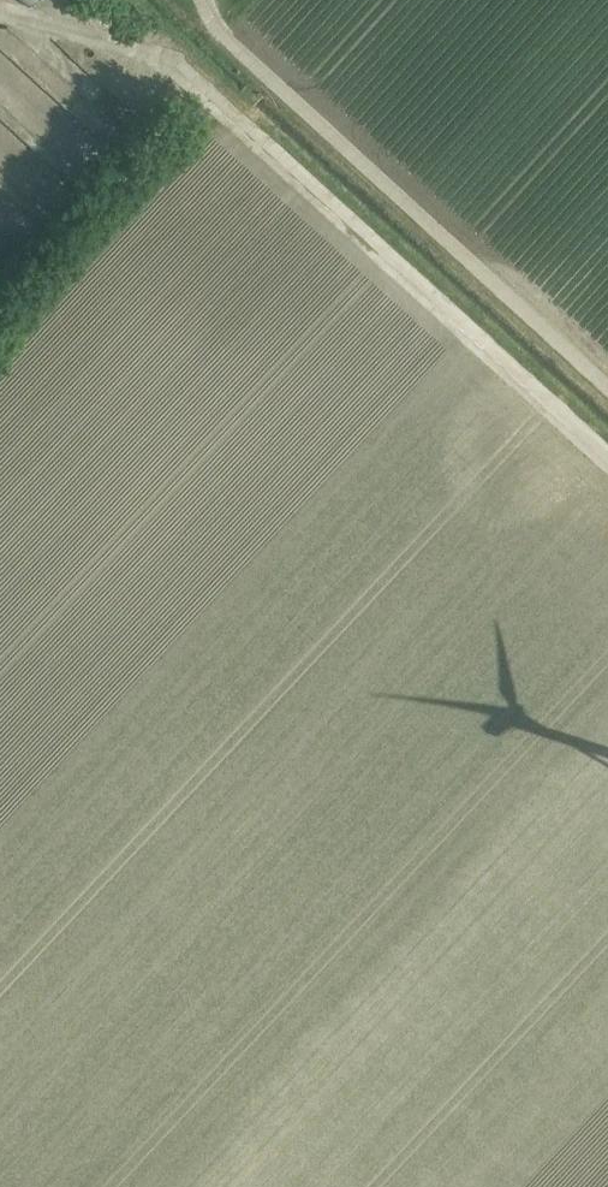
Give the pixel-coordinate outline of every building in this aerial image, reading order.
[(28,13),(39,0),(14,0),(28,13)]
